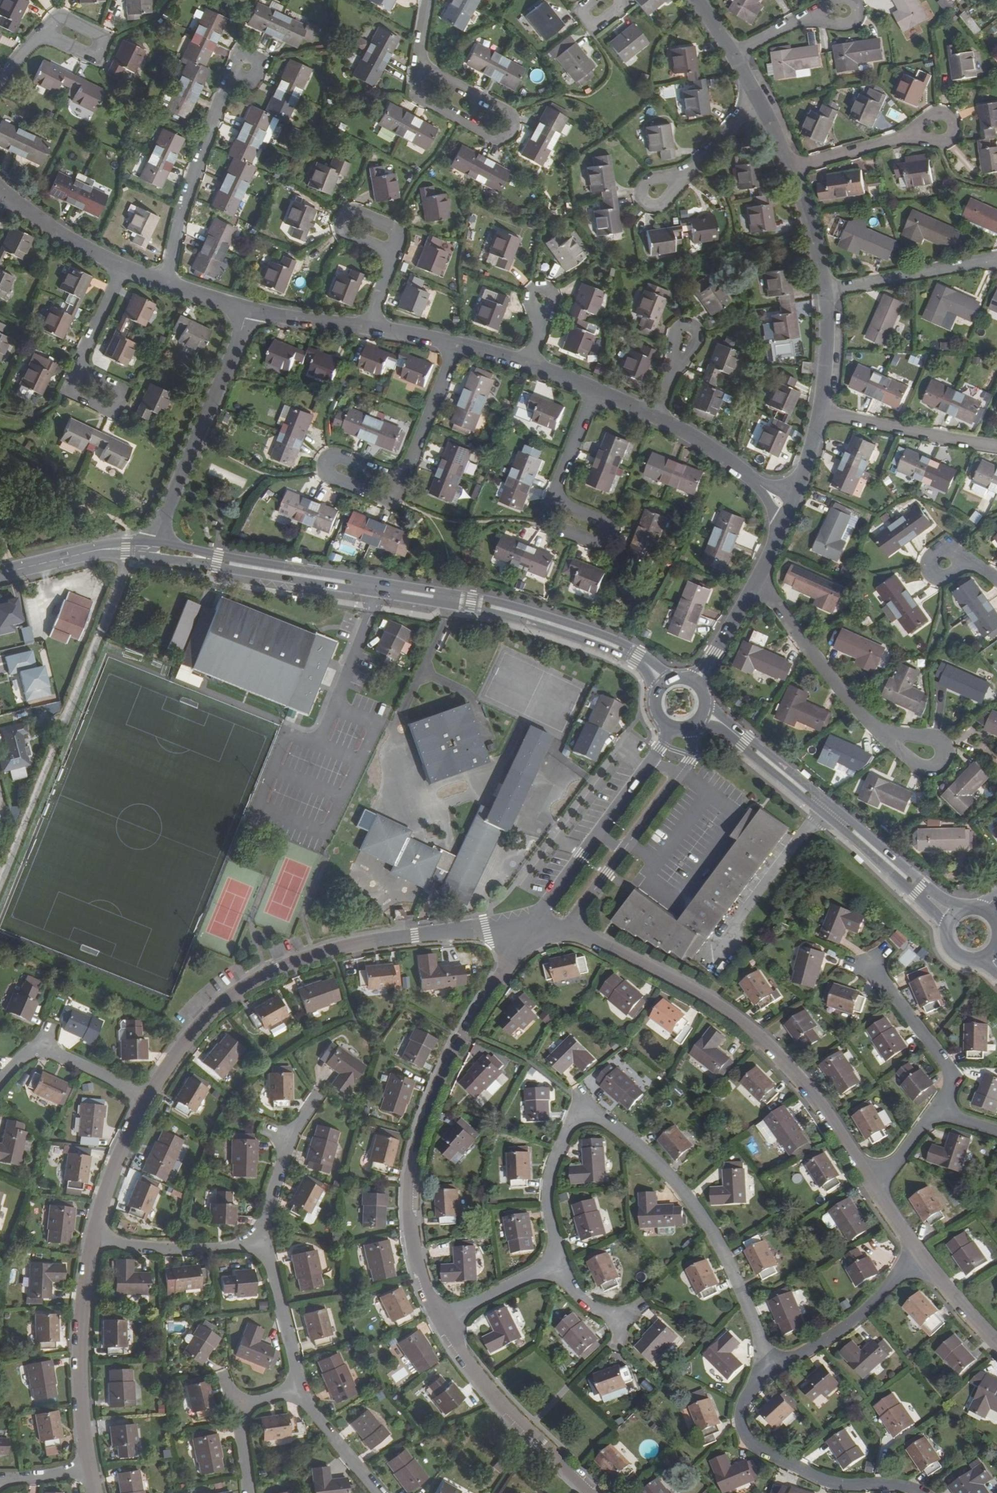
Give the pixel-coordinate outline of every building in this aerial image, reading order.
[(3,16),(0,23),(0,26),(14,33),(20,22),(17,20),(23,7),(27,9),(30,2),(25,0),(2,0),(0,4),(0,15),(3,16)] [(123,4),(119,4),(119,12),(146,10),(145,0),(122,0),(123,4)] [(389,10),(395,0),(394,0),(370,0),(389,10)] [(442,19),(463,30),(475,7),(463,0),(452,0),(450,4),(454,6),(451,11),(448,9),(442,19)] [(665,0),(635,0),(647,15),(665,0)] [(753,23),(761,11),(755,8),(757,4),(760,0),(737,0),(731,9),(753,23)] [(918,0),(895,0),(901,10),(895,13),(905,31),(927,18),(918,0)] [(271,1),(268,8),(280,13),(283,6),(271,1)] [(544,1),(542,3),(550,13),(553,11),(544,1)] [(268,8),(258,3),(248,24),(259,29),(260,25),(266,28),(264,32),(273,35),(282,15),(280,13),(268,8)] [(545,40),(564,25),(553,11),(550,13),(542,3),(525,15),(545,40)] [(27,9),(23,7),(17,20),(20,22),(27,9)] [(227,19),(206,9),(195,33),(216,43),(220,34),(216,33),(219,27),(223,29),(227,19)] [(966,12),(961,16),(977,35),(982,31),(966,12)] [(306,26),(282,15),(273,35),(280,39),(282,36),(288,39),(287,42),(297,47),(301,37),(312,42),(319,28),(308,22),(306,26)] [(649,42),(634,24),(620,35),(622,37),(611,45),(625,61),(649,42)] [(366,52),(386,63),(390,54),(387,53),(390,47),(393,49),(399,39),(379,28),(371,44),(366,52)] [(698,29),(691,33),(695,39),(701,36),(698,29)] [(216,43),(195,33),(184,57),(189,60),(205,67),(210,57),(206,55),(209,49),(212,51),(216,43)] [(366,52),(371,44),(355,35),(352,41),(356,43),(355,45),(366,52)] [(569,35),(548,51),(554,59),(556,57),(575,43),(575,42),(569,35)] [(622,37),(620,35),(609,43),(611,45),(622,37)] [(127,41),(123,39),(117,52),(121,54),(127,41)] [(883,59),(880,40),(835,46),(839,71),(858,69),(857,63),(883,59)] [(136,73),(147,51),(127,41),(121,54),(117,52),(108,71),(120,77),(125,68),(136,73)] [(556,57),(576,82),(592,69),(584,58),(586,57),(575,43),(556,57)] [(477,44),(466,64),(477,69),(478,66),(483,69),(482,72),(490,77),(501,57),(477,44)] [(669,49),(674,74),(692,71),(700,70),(699,67),(695,68),(692,53),(697,53),(695,45),(669,49)] [(954,45),(947,46),(949,55),(956,54),(954,45)] [(217,46),(215,52),(227,55),(229,49),(217,46)] [(457,46),(450,51),(454,57),(461,52),(457,46)] [(774,53),(775,63),(777,74),(777,79),(796,76),(795,69),(821,65),(818,46),(792,50),(774,53)] [(386,63),(366,52),(353,76),(373,86),(379,76),(376,75),(379,69),(382,71),(386,63)] [(949,58),(953,58),(955,72),(951,73),(953,80),(978,76),(975,52),(956,54),(949,55),(949,58)] [(179,55),(176,60),(187,65),(189,60),(184,57),(179,55)] [(501,57),(490,77),(498,82),(500,78),(505,81),(504,85),(513,90),(524,70),(501,57)] [(586,57),(584,58),(592,69),(595,67),(586,57)] [(44,59),(42,63),(65,74),(66,70),(44,59)] [(205,67),(189,60),(187,65),(183,74),(178,84),(198,94),(202,86),(199,84),(202,78),(205,80),(210,70),(205,67)] [(281,80),(277,88),(298,98),(312,70),(290,60),(284,74),(287,76),(285,82),(281,80)] [(42,63),(32,83),(55,94),(61,83),(68,87),(74,74),(66,70),(65,74),(42,63)] [(775,63),(768,64),(770,75),(777,74),(775,63)] [(700,70),(692,71),(694,80),(701,79),(700,70)] [(895,96),(919,107),(922,100),(918,98),(924,85),(928,87),(933,75),(920,70),(917,78),(906,74),(895,96)] [(171,81),(178,84),(183,74),(176,71),(171,81)] [(74,74),(68,87),(77,91),(72,102),(94,112),(104,93),(82,82),(83,79),(74,74)] [(686,117),(712,113),(711,104),(707,105),(704,91),(708,90),(706,78),(701,79),(694,80),(696,90),(682,92),(686,117)] [(83,79),(82,82),(104,93),(106,90),(83,79)] [(198,94),(178,84),(167,108),(187,118),(192,108),(189,107),(191,100),(195,102),(198,94)] [(928,87),(924,85),(918,98),(922,100),(928,87)] [(271,102),(266,113),(272,116),(279,119),(287,123),(298,98),(277,88),(273,97),(277,99),(274,104),(271,102)] [(850,117),(874,127),(877,120),(874,119),(879,106),(882,107),(887,96),(874,90),(870,99),(860,94),(850,117)] [(400,109),(390,103),(379,123),(402,136),(414,116),(405,111),(403,115),(398,112),(400,109)] [(984,140),(990,139),(996,138),(996,132),(996,128),(996,103),(978,105),(979,113),(984,112),(986,127),(982,128),(984,140)] [(539,123),(535,131),(555,142),(568,118),(567,118),(569,112),(554,104),(552,110),(547,107),(542,117),(546,119),(543,125),(539,123)] [(244,122),(240,130),(261,140),(272,116),(266,113),(252,106),(247,116),(251,118),(248,124),(244,122)] [(882,107),(879,106),(874,119),(877,120),(882,107)] [(802,133),(825,143),(829,136),(825,134),(831,121),(834,123),(839,112),(828,107),(824,115),(812,110),(802,133)] [(279,119),(272,116),(261,140),(267,143),(279,119)] [(414,116),(402,136),(426,149),(437,129),(427,123),(425,127),(419,124),(421,120),(414,116)] [(0,125),(0,145),(2,146),(4,143),(10,146),(8,149),(17,153),(26,133),(2,121),(0,125)] [(834,123),(831,121),(825,134),(829,136),(834,123)] [(664,159),(677,157),(675,148),(672,148),(667,123),(645,127),(650,152),(662,150),(664,159)] [(184,139),(163,129),(152,154),(173,163),(176,155),(173,153),(176,148),(179,149),(184,139)] [(234,144),(229,155),(234,157),(250,164),(261,140),(240,130),(236,139),(241,141),(238,146),(234,144)] [(527,145),(522,154),(542,165),(555,142),(535,131),(530,139),(533,141),(530,146),(527,145)] [(26,133),(17,153),(25,157),(27,153),(32,156),(31,160),(41,165),(50,144),(26,133)] [(996,176),(996,147),(992,148),(990,139),(984,140),(978,140),(980,153),(983,152),(986,166),(982,167),(983,174),(996,172),(996,176)] [(472,151),(462,145),(451,166),(474,179),(486,158),(478,154),(476,158),(470,155),(472,151)] [(734,156),(736,165),(761,160),(760,152),(734,156)] [(173,163),(152,154),(141,177),(162,187),(166,177),(163,176),(165,170),(169,172),(173,163)] [(907,157),(908,162),(909,166),(931,162),(929,154),(907,157)] [(227,173),(223,182),(244,192),(256,167),(250,164),(234,157),(230,168),(233,170),(231,175),(227,173)] [(307,185),(331,195),(334,188),(331,186),(336,173),(340,174),(345,176),(351,163),(334,157),(330,168),(316,162),(307,185)] [(486,158),(474,179),(498,192),(509,172),(500,166),(498,170),(492,166),(494,163),(486,158)] [(735,165),(739,190),(758,187),(765,185),(765,182),(761,183),(759,168),(762,168),(761,160),(736,165),(735,165)] [(909,188),(934,184),(931,162),(909,166),(908,162),(896,164),(898,178),(901,178),(902,187),(909,186),(909,188)] [(591,193),(602,191),(604,200),(605,209),(593,211),(598,236),(620,232),(615,207),(619,206),(618,198),(616,188),(613,189),(608,164),(587,167),(591,193)] [(613,164),(608,164),(613,189),(616,188),(613,164)] [(375,180),(378,194),(374,194),(375,202),(401,198),(397,173),(384,174),(383,166),(369,168),(371,180),(375,180)] [(866,194),(862,169),(854,170),(855,173),(828,178),(829,182),(818,184),(821,201),(866,194)] [(65,201),(73,205),(83,184),(74,180),(59,173),(49,193),(59,198),(61,194),(66,197),(65,201)] [(77,173),(74,180),(83,184),(86,177),(77,173)] [(340,174),(336,173),(331,186),(334,188),(340,174)] [(94,181),(86,177),(83,184),(91,188),(94,181)] [(217,195),(212,206),(233,215),(244,192),(223,182),(219,190),(223,191),(220,197),(217,195)] [(83,184),(73,205),(81,209),(83,205),(89,208),(88,212),(97,216),(107,195),(91,188),(83,184)] [(422,200),(425,199),(427,214),(424,214),(425,222),(451,218),(447,193),(435,195),(433,185),(420,188),(422,200)] [(765,185),(758,187),(760,196),(764,195),(767,195),(765,185)] [(767,195),(764,195),(766,204),(773,203),(771,194),(767,195)] [(291,237),(305,242),(309,231),(306,229),(311,216),(315,217),(318,210),(293,200),(284,223),(295,228),(291,237)] [(973,200),(965,217),(996,231),(996,210),(973,200)] [(751,232),(777,228),(776,220),(772,221),(770,207),(773,206),(773,203),(766,204),(747,207),(751,232)] [(133,243),(146,249),(150,240),(146,238),(157,216),(137,206),(126,229),(137,234),(133,243)] [(918,241),(921,235),(924,237),(949,247),(950,245),(955,247),(960,234),(955,232),(957,229),(915,211),(905,235),(918,241)] [(718,240),(715,214),(706,215),(707,219),(693,222),(692,217),(680,219),(681,225),(681,226),(691,225),(694,244),(718,240)] [(160,218),(157,216),(146,238),(150,240),(160,218)] [(315,217),(311,216),(306,229),(309,231),(311,227),(313,228),(316,221),(314,220),(315,217)] [(207,235),(204,244),(225,253),(236,229),(215,219),(210,229),(214,231),(212,237),(207,235)] [(843,238),(848,224),(842,221),(836,235),(843,238)] [(851,221),(841,246),(854,252),(857,246),(860,247),(885,258),(892,240),(851,221)] [(681,225),(672,227),(673,233),(682,231),(681,226),(681,225)] [(12,235),(5,248),(2,246),(0,249),(0,259),(3,260),(7,252),(24,260),(35,237),(12,226),(8,233),(12,235)] [(651,256),(676,252),(673,233),(672,227),(669,227),(670,231),(655,233),(655,229),(647,230),(651,256)] [(496,266),(509,271),(512,262),(509,261),(518,237),(497,229),(489,253),(499,257),(496,266)] [(12,235),(8,233),(2,246),(5,248),(12,235)] [(424,246),(428,248),(422,261),(419,259),(416,266),(440,276),(450,254),(439,249),(442,240),(429,234),(424,246)] [(552,253),(556,251),(564,263),(560,265),(565,272),(586,257),(572,236),(562,242),(557,235),(545,243),(552,253)] [(522,239),(518,237),(509,261),(512,262),(522,239)] [(198,257),(193,268),(214,277),(225,253),(204,244),(200,252),(204,254),(201,259),(198,257)] [(428,248),(424,246),(419,259),(422,261),(428,248)] [(307,254),(309,259),(320,255),(318,250),(307,254)] [(556,251),(552,253),(560,265),(564,263),(556,251)] [(269,261),(260,284),(280,292),(290,270),(293,271),(297,262),(284,256),(280,265),(269,261)] [(70,266),(59,288),(76,297),(83,300),(84,297),(80,295),(87,282),(91,284),(94,277),(70,266)] [(16,277),(0,269),(0,297),(5,300),(16,277)] [(338,274),(328,297),(348,305),(358,282),(362,284),(365,275),(352,269),(348,278),(338,274)] [(786,269),(764,272),(768,297),(780,295),(781,304),(795,302),(794,293),(790,294),(786,269)] [(293,271),(290,270),(280,292),(284,294),(293,271)] [(416,278),(410,275),(406,284),(413,286),(416,278)] [(698,297),(701,295),(709,307),(706,309),(710,316),(732,301),(718,280),(708,286),(703,279),(690,287),(698,297)] [(91,284),(87,282),(80,295),(84,297),(91,284)] [(362,284),(358,282),(348,305),(352,307),(362,284)] [(578,290),(582,292),(576,305),(572,303),(567,315),(573,317),(580,320),(581,320),(585,311),(596,315),(605,293),(581,283),(578,290)] [(405,287),(409,288),(403,302),(400,300),(397,307),(421,317),(431,294),(413,286),(406,284),(405,287)] [(980,302),(939,284),(928,308),(945,316),(948,310),(972,320),(980,302)] [(409,288),(405,287),(400,300),(403,302),(409,288)] [(582,292),(578,290),(572,303),(576,305),(582,292)] [(654,331),(655,332),(658,323),(655,321),(663,298),(644,290),(635,313),(646,318),(642,326),(654,331)] [(130,300),(134,302),(128,315),(124,313),(123,316),(129,319),(146,327),(157,304),(133,293),(130,300)] [(473,322),(498,332),(501,324),(497,323),(502,309),(506,311),(511,299),(497,293),(494,303),(482,299),(473,322)] [(701,295),(698,297),(706,309),(709,307),(701,295)] [(904,303),(886,295),(868,336),(885,344),(904,303)] [(83,300),(76,297),(72,305),(68,314),(74,317),(75,317),(79,308),(83,300)] [(668,300),(663,298),(655,321),(658,323),(668,300)] [(134,302),(130,300),(124,313),(128,315),(134,302)] [(795,302),(781,304),(783,314),(771,316),(774,341),(796,338),(793,313),(796,312),(795,302)] [(40,328),(64,339),(67,332),(64,331),(70,318),(73,319),(74,317),(68,314),(51,305),(40,328)] [(79,308),(75,317),(79,319),(83,310),(79,308)] [(506,311),(502,309),(497,323),(501,324),(506,311)] [(189,319),(180,314),(173,330),(182,334),(178,342),(200,353),(210,333),(188,322),(189,319)] [(129,319),(123,316),(118,324),(114,333),(121,336),(125,327),(129,319)] [(718,316),(706,320),(708,326),(720,322),(718,316)] [(580,320),(573,317),(570,326),(577,328),(580,320)] [(73,319),(70,318),(64,331),(67,332),(73,319)] [(189,319),(188,322),(210,333),(212,329),(189,319)] [(2,361),(13,339),(2,333),(6,325),(0,322),(0,360),(2,361)] [(569,329),(573,330),(567,343),(564,342),(561,349),(585,359),(594,335),(577,328),(570,326),(569,329)] [(642,326),(641,326),(639,331),(652,336),(654,331),(642,326)] [(573,330),(569,329),(564,342),(567,343),(573,330)] [(127,367),(138,344),(121,336),(114,333),(113,335),(117,337),(111,350),(107,348),(103,356),(127,367)] [(117,337),(113,335),(107,348),(111,350),(117,337)] [(28,338),(24,347),(32,350),(36,342),(28,338)] [(266,363),(290,373),(297,355),(300,348),(276,339),(266,363)] [(941,343),(942,350),(952,349),(952,342),(941,343)] [(382,377),(387,365),(395,369),(398,364),(401,356),(389,351),(387,355),(374,350),(376,346),(369,343),(359,367),(382,377)] [(721,344),(717,343),(708,366),(712,367),(721,344)] [(708,366),(705,375),(717,380),(721,371),(732,375),(741,353),(721,344),(712,367),(708,366)] [(628,350),(619,373),(639,381),(648,358),(652,359),(656,350),(643,345),(639,354),(628,350)] [(319,350),(311,346),(309,352),(317,356),(319,350)] [(376,346),(374,350),(387,355),(389,351),(376,346)] [(309,352),(300,348),(297,355),(306,359),(309,352)] [(333,383),(343,359),(336,357),(334,360),(321,355),(322,351),(319,350),(317,356),(310,374),(333,383)] [(322,351),(321,355),(334,360),(336,357),(322,351)] [(425,388),(435,364),(427,361),(427,362),(426,365),(413,360),(414,356),(403,351),(401,356),(398,364),(407,368),(402,379),(425,388)] [(35,352),(30,361),(41,366),(45,357),(35,352)] [(427,361),(414,356),(413,360),(426,365),(427,362),(427,361)] [(30,361),(19,384),(38,393),(50,370),(53,372),(57,363),(45,357),(41,366),(30,361)] [(652,359),(648,358),(639,381),(643,383),(652,359)] [(811,363),(802,363),(802,371),(810,372),(811,363)] [(884,377),(859,366),(850,386),(875,397),(884,377)] [(478,367),(475,373),(492,380),(494,374),(478,367)] [(53,372),(50,370),(38,393),(42,395),(53,372)] [(475,373),(474,372),(463,397),(485,406),(494,381),(492,380),(475,373)] [(781,372),(767,405),(785,412),(791,415),(793,412),(789,411),(794,398),(798,399),(801,393),(793,389),(797,379),(781,372)] [(696,409),(716,417),(725,394),(714,389),(717,380),(705,375),(701,384),(705,386),(696,409)] [(909,387),(884,377),(875,397),(883,401),(884,397),(891,400),(889,404),(899,408),(909,387)] [(958,392),(934,381),(925,401),(935,405),(936,402),(942,405),(941,408),(949,412),(958,392)] [(154,384),(150,382),(139,405),(143,406),(154,384)] [(174,394),(154,384),(143,406),(139,405),(135,414),(148,420),(152,411),(163,416),(174,394)] [(705,386),(701,384),(692,407),(696,409),(705,386)] [(958,392),(949,412),(957,416),(958,413),(964,415),(963,418),(973,423),(975,420),(979,422),(985,410),(980,407),(982,403),(958,392)] [(533,421),(556,430),(565,410),(541,400),(542,397),(534,393),(529,406),(537,410),(533,421)] [(485,406),(463,397),(460,406),(463,407),(461,413),(457,411),(453,422),(456,423),(454,429),(469,436),(472,429),(475,430),(485,406)] [(542,397),(541,400),(565,410),(566,406),(542,397)] [(798,399),(794,398),(789,411),(793,412),(798,399)] [(524,405),(516,402),(512,411),(521,414),(524,405)] [(292,407),(286,404),(278,424),(285,426),(292,407)] [(285,426),(282,432),(304,440),(308,432),(304,430),(306,425),(310,426),(314,416),(292,407),(285,426)] [(360,437),(368,440),(377,419),(352,409),(344,430),(354,434),(356,431),(361,433),(360,437)] [(791,415),(785,412),(781,421),(788,424),(791,415)] [(71,417),(69,421),(92,431),(94,428),(71,417)] [(383,446),(393,450),(402,429),(377,419),(368,440),(377,444),(378,440),(384,442),(383,446)] [(755,448),(779,459),(782,451),(778,450),(784,436),(788,438),(793,426),(788,424),(781,421),(775,419),(771,427),(764,425),(755,448)] [(122,471),(133,446),(126,443),(124,447),(111,440),(113,437),(102,432),(94,428),(92,431),(69,421),(59,441),(82,452),(88,440),(96,444),(105,448),(99,460),(122,471)] [(517,424),(511,422),(509,430),(515,432),(517,424)] [(273,457),(294,465),(298,455),(294,453),(297,447),(301,449),(304,440),(282,432),(273,457)] [(602,450),(599,458),(620,466),(629,441),(609,433),(605,444),(608,445),(606,451),(602,450)] [(788,438),(784,436),(778,450),(782,451),(788,438)] [(113,437),(111,440),(124,447),(126,443),(113,437)] [(848,453),(844,461),(865,470),(876,446),(855,437),(850,447),(854,449),(851,455),(848,453)] [(445,459),(441,468),(463,477),(472,452),(451,443),(447,454),(450,455),(448,461),(445,459)] [(521,452),(511,476),(532,485),(536,476),(532,475),(535,469),(538,470),(542,461),(539,459),(542,453),(528,447),(525,454),(521,452)] [(909,449),(899,470),(924,481),(933,460),(924,456),(923,460),(917,457),(918,453),(909,449)] [(679,463),(654,453),(646,474),(671,484),(679,463)] [(599,458),(589,483),(610,492),(617,475),(620,466),(599,458)] [(941,463),(933,460),(924,481),(948,491),(957,471),(947,466),(945,470),(940,467),(941,463)] [(975,481),(983,462),(977,460),(969,478),(975,481)] [(984,460),(983,462),(975,481),(976,482),(990,488),(996,491),(996,471),(993,469),(994,465),(984,460)] [(838,476),(834,485),(854,495),(865,470),(844,461),(840,470),(844,472),(841,477),(838,476)] [(704,473),(679,463),(671,484),(696,494),(704,473)] [(625,469),(620,466),(617,475),(622,477),(625,469)] [(441,468),(431,493),(453,502),(453,500),(459,486),(463,477),(441,468)] [(865,470),(854,495),(860,497),(871,473),(865,470)] [(491,471),(487,479),(493,481),(496,473),(491,471)] [(511,476),(501,501),(522,510),(526,499),(523,498),(526,492),(529,493),(532,485),(511,476)] [(990,488),(976,482),(972,489),(974,491),(985,496),(987,495),(990,488)] [(478,483),(472,498),(478,501),(484,485),(478,483)] [(464,487),(459,486),(453,500),(458,502),(464,487)] [(269,490),(262,498),(268,503),(275,494),(269,490)] [(280,513),(305,522),(314,501),(305,497),(304,501),(298,499),(299,495),(289,491),(280,513)] [(428,503),(420,500),(418,505),(426,508),(428,503)] [(305,522),(330,532),(338,511),(328,507),(326,511),(321,508),(322,504),(314,501),(305,522)] [(919,506),(898,522),(911,540),(918,535),(916,532),(922,528),(924,531),(932,525),(919,506)] [(851,517),(833,508),(815,549),(838,560),(846,543),(840,540),(851,517)] [(897,508),(893,511),(898,517),(901,515),(897,508)] [(641,526),(637,535),(659,544),(669,518),(647,510),(643,520),(647,522),(644,528),(641,526)] [(724,511),(714,535),(735,544),(739,536),(735,534),(737,528),(741,530),(745,519),(724,511)] [(977,511),(970,518),(977,524),(984,516),(977,511)] [(370,544),(380,522),(371,519),(369,523),(364,520),(365,516),(355,512),(346,534),(358,539),(370,544)] [(888,513),(882,517),(885,522),(891,517),(888,513)] [(396,553),(406,557),(414,537),(404,533),(404,532),(380,522),(370,544),(396,554),(396,553)] [(898,522),(876,537),(889,556),(899,549),(897,546),(901,543),(904,545),(911,540),(898,522)] [(358,539),(346,534),(344,540),(356,544),(358,539)] [(631,549),(627,559),(649,568),(659,544),(637,535),(633,543),(638,545),(635,551),(631,549)] [(704,560),(725,568),(729,558),(725,556),(728,551),(732,552),(735,544),(714,535),(704,560)] [(496,557),(520,567),(529,546),(520,542),(519,546),(513,544),(515,540),(504,536),(496,557)] [(538,549),(529,546),(520,567),(546,577),(554,556),(544,551),(542,555),(536,553),(538,549)] [(341,556),(334,553),(332,558),(339,561),(341,556)] [(570,571),(574,560),(569,558),(563,573),(577,579),(579,574),(570,571)] [(575,586),(598,595),(606,574),(583,565),(584,561),(575,558),(574,560),(570,571),(579,574),(577,579),(575,586)] [(584,561),(583,565),(606,574),(607,571),(584,561)] [(795,586),(795,588),(818,599),(822,600),(820,606),(833,612),(844,588),(794,565),(786,582),(795,586)] [(854,570),(844,566),(841,574),(851,578),(854,570)] [(890,604),(895,611),(913,598),(908,591),(905,593),(901,588),(904,585),(898,577),(879,589),(890,604)] [(524,582),(519,580),(515,588),(521,590),(524,582)] [(973,580),(955,593),(970,614),(989,601),(984,594),(980,596),(977,591),(980,588),(973,580)] [(690,582),(680,607),(702,615),(705,607),(702,606),(704,599),(708,601),(711,590),(690,582)] [(66,642),(67,638),(78,642),(92,604),(69,595),(66,604),(64,604),(52,635),(66,642)] [(220,597),(217,604),(193,663),(287,700),(285,707),(305,715),(324,668),(320,666),(324,658),(328,659),(335,641),(315,632),(314,635),(220,597)] [(913,598),(895,611),(899,618),(911,633),(929,620),(922,611),(919,612),(916,607),(918,605),(913,598)] [(5,625),(5,627),(21,624),(15,599),(6,601),(7,604),(0,605),(0,627),(5,625)] [(970,614),(974,619),(980,628),(986,636),(996,628),(996,615),(994,616),(991,611),(995,608),(989,601),(970,614)] [(890,604),(883,609),(888,616),(895,611),(890,604)] [(670,632),(692,640),(696,629),(693,628),(695,622),(698,624),(702,615),(680,607),(670,632)] [(895,611),(888,616),(893,622),(899,618),(895,611)] [(869,616),(862,621),(866,628),(873,623),(869,616)] [(980,628),(974,619),(968,624),(974,632),(980,628)] [(384,632),(386,633),(381,644),(379,643),(376,651),(395,660),(404,641),(405,642),(410,632),(388,621),(383,631),(384,632)] [(0,627),(0,634),(22,629),(21,624),(5,627),(5,625),(0,627)] [(845,629),(837,648),(860,658),(864,660),(862,665),(875,671),(886,648),(845,629)] [(787,659),(746,641),(735,665),(752,673),(755,667),(779,678),(787,659)] [(17,674),(24,703),(48,698),(41,668),(34,670),(30,653),(3,659),(7,677),(17,674)] [(287,700),(193,663),(191,670),(285,708),(285,707),(287,700)] [(991,685),(943,663),(937,675),(944,678),(942,683),(983,701),(991,685)] [(896,680),(893,679),(885,696),(917,711),(923,700),(925,694),(912,687),(919,671),(904,664),(896,680)] [(827,728),(833,714),(806,701),(802,699),(805,692),(791,686),(777,717),(795,725),(797,719),(821,730),(822,726),(827,728)] [(619,703),(602,695),(588,723),(586,722),(573,751),(590,759),(597,746),(600,747),(607,732),(609,733),(616,718),(613,717),(619,703)] [(923,700),(917,711),(925,714),(930,703),(923,700)] [(467,703),(408,725),(429,783),(489,761),(467,703)] [(623,705),(619,703),(613,717),(616,718),(623,705)] [(995,711),(989,709),(971,723),(986,729),(995,711)] [(995,711),(986,729),(996,734),(996,712),(995,711)] [(23,727),(1,732),(6,754),(0,756),(0,769),(1,773),(25,768),(24,765),(32,763),(31,757),(34,756),(29,734),(35,733),(33,724),(23,727)] [(394,866),(391,872),(407,880),(409,876),(425,884),(434,867),(436,867),(448,873),(449,874),(440,894),(465,905),(500,830),(506,832),(551,737),(530,726),(491,810),(481,806),(457,857),(433,846),(431,850),(411,841),(413,836),(409,833),(410,831),(376,816),(360,849),(394,866)] [(864,751),(832,736),(824,754),(857,768),(864,751)] [(600,747),(597,746),(590,759),(593,761),(600,747)] [(980,759),(976,763),(990,777),(994,772),(980,759)] [(976,800),(972,796),(990,777),(976,763),(945,796),(963,813),(976,800)] [(913,793),(871,775),(861,798),(878,806),(881,800),(905,811),(913,793)] [(747,838),(741,845),(677,931),(674,928),(677,924),(666,916),(636,893),(614,922),(625,930),(627,928),(637,935),(638,933),(647,940),(649,939),(659,946),(660,945),(670,952),(673,949),(682,956),(685,952),(692,957),(788,830),(789,828),(763,808),(758,814),(758,813),(752,809),(749,813),(737,830),(747,838)] [(974,848),(974,829),(921,830),(921,849),(974,848)] [(636,893),(666,916),(677,924),(674,928),(677,931),(741,845),(747,838),(737,830),(732,837),(737,841),(679,918),(639,888),(636,893)] [(436,867),(430,879),(442,884),(448,873),(436,867)] [(425,884),(409,876),(407,880),(424,887),(425,884)] [(821,936),(840,943),(846,928),(847,924),(851,926),(850,929),(858,933),(864,918),(833,905),(821,936)] [(405,916),(405,910),(394,911),(395,920),(413,919),(412,915),(405,916)] [(890,939),(902,949),(910,940),(898,930),(890,939)] [(793,983),(813,989),(816,977),(817,973),(820,973),(825,954),(801,947),(794,970),(796,971),(793,983)] [(585,954),(577,956),(576,955),(551,961),(551,963),(544,965),(548,981),(555,980),(556,981),(581,975),(589,973),(585,954)] [(452,967),(452,966),(435,968),(431,968),(431,964),(435,964),(433,955),(418,957),(422,990),(454,986),(454,985),(465,984),(463,966),(452,967)] [(367,986),(367,989),(391,987),(391,986),(398,985),(397,966),(392,967),(391,966),(365,968),(365,970),(358,971),(359,987),(367,986)] [(932,976),(930,976),(927,968),(909,975),(913,983),(912,984),(921,1008),(924,1007),(927,1014),(942,1008),(939,1000),(941,1000),(932,976)] [(759,972),(756,974),(753,969),(741,977),(744,982),(741,984),(756,1005),(758,1004),(762,1009),(776,1001),(772,995),(774,993),(759,972)] [(629,1014),(635,1019),(644,1007),(639,1002),(643,998),(644,996),(629,984),(628,986),(625,983),(615,975),(601,991),(612,1000),(610,1001),(628,1015),(629,1014)] [(32,1002),(40,982),(27,976),(18,996),(14,994),(6,1011),(29,1021),(36,1004),(32,1002)] [(340,999),(333,979),(321,983),(317,984),(317,982),(298,989),(306,1012),(328,1004),(328,1003),(340,999)] [(836,985),(829,983),(827,989),(834,991),(836,985)] [(859,995),(860,993),(836,985),(834,991),(827,989),(823,1003),(853,1014),(854,1011),(862,1014),(867,998),(859,995)] [(265,1028),(287,1016),(277,996),(255,1009),(256,1011),(249,1015),(257,1029),(264,1026),(265,1028)] [(969,1015),(976,1001),(969,997),(962,1011),(969,1015)] [(523,1029),(537,1016),(519,998),(506,1011),(509,1015),(500,1024),(511,1035),(520,1026),(523,1029)] [(643,998),(639,1002),(644,1007),(648,1002),(643,998)] [(664,1000),(663,1001),(659,999),(649,1013),(653,1016),(652,1017),(672,1033),(674,1031),(680,1035),(690,1022),(684,1017),(685,1015),(664,1000)] [(66,1023),(63,1030),(71,1033),(72,1030),(84,1036),(83,1039),(82,1040),(91,1044),(102,1022),(92,1017),(91,1019),(73,1009),(72,1010),(66,1008),(60,1020),(66,1023)] [(814,1030),(817,1027),(806,1012),(786,1026),(797,1042),(801,1039),(808,1049),(820,1040),(814,1030)] [(887,1061),(908,1047),(897,1031),(895,1032),(893,1029),(885,1018),(868,1030),(875,1041),(874,1042),(887,1061)] [(427,1031),(416,1025),(414,1029),(426,1035),(427,1031)] [(985,1059),(985,1051),(987,1052),(988,1026),(966,1025),(965,1051),(968,1051),(968,1059),(985,1059)] [(141,1041),(141,1028),(126,1028),(126,1041),(121,1041),(122,1060),(147,1059),(146,1041),(141,1041)] [(726,1064),(730,1059),(717,1048),(714,1046),(716,1043),(719,1045),(725,1038),(712,1028),(704,1038),(691,1055),(717,1075),(721,1078),(730,1067),(726,1064)] [(401,1058),(421,1067),(424,1060),(422,1059),(428,1047),(430,1048),(431,1049),(436,1040),(426,1035),(414,1029),(409,1038),(411,1039),(401,1058)] [(84,1036),(72,1030),(71,1033),(83,1039),(84,1036)] [(243,1050),(227,1036),(219,1046),(216,1049),(214,1047),(202,1063),(221,1079),(237,1060),(235,1059),(243,1050)] [(548,1060),(562,1074),(574,1062),(577,1059),(580,1062),(577,1065),(583,1071),(595,1060),(571,1037),(548,1060)] [(326,1063),(326,1064),(339,1073),(343,1076),(340,1079),(337,1077),(331,1084),(345,1094),(365,1067),(338,1047),(337,1048),(331,1043),(323,1054),(330,1058),(326,1063)] [(430,1048),(428,1047),(422,1059),(424,1060),(430,1048)] [(496,1057),(491,1052),(486,1057),(491,1062),(496,1057)] [(841,1052),(821,1066),(832,1082),(834,1081),(836,1084),(843,1095),(861,1083),(853,1072),(855,1071),(841,1052)] [(323,1054),(319,1059),(326,1063),(330,1058),(323,1054)] [(471,1070),(473,1071),(470,1074),(460,1083),(475,1098),(485,1089),(486,1090),(502,1073),(501,1072),(506,1067),(496,1057),(491,1062),(486,1057),(484,1056),(471,1070)] [(734,1062),(730,1059),(726,1064),(730,1067),(734,1062)] [(903,1086),(919,1106),(926,1100),(922,1095),(933,1085),(934,1085),(922,1070),(918,1074),(909,1064),(898,1073),(906,1083),(903,1086)] [(603,1085),(602,1087),(616,1099),(618,1098),(621,1100),(630,1109),(644,1093),(634,1085),(636,1084),(618,1068),(616,1070),(611,1066),(598,1080),(603,1085)] [(774,1088),(776,1086),(758,1068),(743,1083),(761,1101),(763,1099),(768,1105),(780,1094),(774,1088)] [(42,1073),(41,1076),(34,1072),(27,1087),(34,1091),(33,1092),(56,1104),(57,1103),(64,1106),(72,1090),(64,1086),(65,1084),(42,1073)] [(380,1108),(400,1115),(405,1103),(406,1099),(408,1100),(414,1081),(391,1073),(383,1095),(385,1096),(380,1108)] [(291,1074),(269,1074),(269,1100),(272,1100),(272,1108),(288,1107),(288,1100),(291,1100),(291,1074)] [(985,1083),(980,1095),(978,1094),(976,1094),(973,1103),(996,1112),(996,1110),(996,1079),(986,1074),(983,1082),(985,1083)] [(206,1088),(208,1084),(192,1075),(190,1079),(189,1078),(175,1100),(177,1102),(173,1108),(187,1117),(191,1110),(193,1111),(207,1089),(206,1088)] [(938,1090),(933,1085),(922,1095),(926,1100),(938,1090)] [(528,1121),(550,1120),(550,1112),(547,1113),(547,1099),(549,1099),(550,1099),(550,1089),(525,1090),(525,1100),(527,1100),(528,1121)] [(79,1135),(100,1137),(101,1129),(98,1129),(100,1116),(102,1116),(104,1116),(105,1106),(104,1106),(96,1105),(96,1099),(81,1097),(79,1114),(81,1114),(79,1135)] [(873,1106),(871,1107),(868,1101),(853,1110),(856,1115),(854,1116),(867,1139),(869,1138),(873,1144),(887,1136),(883,1129),(885,1128),(873,1106)] [(789,1112),(784,1105),(779,1109),(784,1116),(789,1112)] [(808,1143),(809,1142),(802,1133),(799,1129),(801,1128),(789,1112),(784,1116),(779,1109),(754,1125),(767,1143),(769,1144),(777,1138),(783,1146),(784,1145),(791,1155),(802,1148),(805,1153),(812,1148),(808,1143)] [(465,1120),(460,1126),(473,1138),(478,1133),(465,1120)] [(2,1145),(1,1149),(0,1149),(0,1161),(18,1165),(25,1133),(21,1132),(23,1124),(8,1121),(2,1145)] [(675,1126),(673,1128),(668,1122),(656,1133),(661,1139),(659,1140),(676,1160),(678,1159),(683,1164),(695,1154),(690,1148),(692,1146),(675,1126)] [(463,1154),(476,1141),(473,1138),(460,1126),(457,1124),(444,1137),(448,1141),(439,1150),(450,1161),(459,1151),(463,1154)] [(311,1141),(306,1160),(308,1161),(312,1162),(310,1168),(328,1173),(336,1144),(334,1144),(338,1132),(318,1126),(314,1138),(313,1141),(311,1141)] [(396,1140),(398,1133),(382,1129),(381,1136),(376,1135),(370,1160),(372,1161),(370,1168),(386,1173),(388,1165),(390,1166),(397,1141),(396,1140)] [(956,1135),(951,1134),(946,1149),(945,1154),(941,1152),(942,1148),(933,1145),(928,1161),(960,1172),(970,1140),(972,1135),(958,1131),(956,1135)] [(182,1141),(163,1132),(158,1143),(156,1146),(154,1145),(142,1170),(165,1181),(178,1153),(176,1152),(182,1141)] [(233,1176),(254,1176),(254,1164),(254,1160),(256,1160),(257,1140),(256,1140),(251,1140),(251,1134),(233,1134),(233,1140),(232,1140),(231,1163),(233,1163),(233,1176)] [(604,1140),(584,1141),(585,1166),(586,1171),(581,1171),(581,1166),(572,1167),(573,1183),(607,1181),(604,1140)] [(69,1154),(68,1154),(64,1180),(67,1180),(65,1188),(66,1188),(81,1190),(82,1190),(83,1183),(85,1183),(89,1158),(90,1149),(70,1146),(69,1154)] [(802,1148),(792,1155),(796,1160),(805,1153),(802,1148)] [(826,1154),(823,1155),(820,1150),(806,1158),(810,1165),(808,1166),(822,1187),(823,1186),(828,1192),(842,1184),(838,1177),(840,1176),(826,1154)] [(530,1154),(508,1155),(509,1180),(512,1180),(513,1188),(529,1186),(529,1180),(531,1179),(530,1154)] [(732,1171),(725,1171),(726,1188),(726,1192),(721,1192),(721,1188),(713,1189),(713,1205),(747,1203),(745,1170),(744,1170),(743,1163),(732,1163),(732,1171)] [(156,1190),(159,1183),(141,1176),(138,1182),(137,1182),(127,1206),(130,1207),(127,1214),(142,1220),(145,1213),(147,1214),(157,1190),(156,1190)] [(307,1176),(304,1181),(302,1180),(290,1203),(293,1204),(289,1211),(303,1219),(307,1211),(309,1213),(322,1190),(319,1189),(322,1185),(307,1176)] [(330,1189),(322,1185),(319,1189),(322,1190),(309,1213),(307,1211),(303,1219),(302,1221),(309,1225),(309,1226),(312,1225),(312,1224),(320,1209),(316,1208),(325,1192),(328,1194),(330,1189)] [(459,1216),(458,1191),(456,1191),(451,1191),(451,1185),(438,1185),(439,1192),(436,1192),(438,1218),(440,1217),(441,1225),(457,1224),(457,1217),(459,1216)] [(81,1190),(66,1188),(65,1194),(80,1197),(81,1190)] [(945,1217),(941,1211),(943,1209),(929,1188),(911,1199),(925,1221),(928,1220),(932,1226),(945,1217)] [(216,1192),(215,1205),(211,1204),(210,1223),(235,1224),(235,1206),(230,1205),(231,1192),(216,1192)] [(675,1225),(684,1225),(683,1211),(674,1211),(674,1207),(674,1206),(657,1206),(653,1207),(652,1202),(657,1202),(656,1193),(640,1194),(642,1227),(659,1226),(675,1225)] [(362,1225),(384,1226),(384,1219),(381,1219),(382,1205),(385,1205),(386,1205),(387,1195),(362,1194),(361,1205),(364,1205),(362,1225)] [(51,1198),(50,1205),(70,1208),(71,1200),(51,1198)] [(851,1242),(869,1230),(863,1220),(860,1216),(862,1215),(851,1198),(830,1212),(843,1232),(844,1231),(851,1242)] [(594,1200),(574,1206),(578,1218),(579,1221),(577,1222),(582,1241),(606,1234),(600,1211),(598,1212),(594,1200)] [(48,1242),(69,1244),(70,1232),(70,1228),(73,1228),(74,1208),(70,1208),(50,1205),(47,1229),(49,1229),(48,1242)] [(513,1254),(534,1251),(532,1238),(531,1234),(533,1234),(529,1215),(523,1216),(522,1211),(508,1213),(509,1218),(506,1219),(505,1219),(509,1242),(511,1241),(513,1254)] [(675,1225),(659,1226),(659,1235),(673,1234),(675,1233),(675,1225)] [(966,1233),(948,1244),(955,1255),(957,1258),(956,1259),(967,1276),(987,1261),(974,1242),(972,1243),(966,1233)] [(777,1266),(766,1242),(763,1244),(760,1236),(745,1243),(749,1251),(747,1252),(758,1275),(760,1274),(763,1281),(778,1274),(775,1267),(777,1266)] [(374,1281),(394,1276),(391,1264),(390,1260),(392,1259),(388,1240),(387,1241),(380,1242),(379,1237),(364,1241),(365,1245),(363,1246),(369,1269),(371,1269),(374,1281)] [(456,1248),(455,1248),(456,1265),(457,1269),(452,1269),(451,1266),(443,1266),(444,1282),(477,1280),(475,1247),(474,1247),(474,1241),(462,1241),(462,1248),(456,1248)] [(294,1255),(291,1256),(295,1275),(298,1274),(298,1278),(301,1290),(322,1286),(319,1273),(321,1273),(316,1251),(309,1252),(308,1246),(296,1248),(297,1255),(294,1255)] [(608,1254),(607,1254),(604,1249),(587,1257),(590,1262),(588,1263),(599,1286),(602,1285),(605,1292),(620,1285),(617,1278),(619,1277),(608,1254)] [(849,1271),(859,1287),(880,1274),(870,1258),(866,1261),(859,1250),(847,1257),(853,1268),(849,1271)] [(689,1269),(688,1270),(699,1293),(701,1292),(704,1297),(705,1299),(719,1292),(716,1285),(719,1284),(708,1260),(706,1261),(704,1255),(687,1263),(689,1269)] [(149,1294),(149,1274),(132,1273),(128,1273),(128,1269),(132,1269),(132,1260),(116,1260),(116,1293),(149,1294)] [(42,1298),(50,1298),(50,1281),(50,1277),(54,1277),(54,1281),(63,1281),(63,1265),(30,1264),(29,1298),(26,1297),(26,1303),(41,1304),(42,1298)] [(206,1268),(198,1269),(198,1266),(172,1269),(175,1290),(200,1288),(200,1285),(208,1285),(206,1268)] [(237,1297),(255,1295),(253,1270),(234,1272),(235,1277),(222,1278),(223,1293),(236,1292),(237,1297)] [(409,1312),(411,1312),(400,1288),(380,1297),(392,1321),(394,1320),(398,1327),(412,1320),(409,1312)] [(771,1301),(770,1302),(777,1320),(779,1319),(781,1323),(786,1334),(805,1326),(800,1315),(802,1314),(792,1292),(790,1293),(788,1288),(773,1294),(775,1299),(771,1301)] [(904,1307),(931,1336),(939,1329),(935,1324),(941,1319),(935,1313),(937,1312),(920,1293),(904,1307)] [(329,1335),(331,1335),(323,1304),(303,1309),(311,1340),(313,1339),(315,1347),(331,1343),(329,1335)] [(507,1308),(489,1317),(496,1332),(498,1336),(494,1338),(492,1334),(484,1338),(491,1352),(521,1338),(507,1308)] [(581,1355),(586,1359),(598,1348),(594,1344),(597,1341),(599,1339),(586,1325),(584,1327),(581,1324),(573,1314),(557,1328),(566,1338),(565,1339),(580,1356),(581,1355)] [(58,1341),(57,1315),(36,1315),(36,1342),(39,1342),(39,1349),(55,1349),(55,1341),(58,1341)] [(941,1319),(935,1324),(939,1329),(945,1323),(941,1319)] [(183,1353),(201,1365),(206,1358),(203,1356),(210,1345),(213,1347),(214,1347),(219,1339),(212,1334),(216,1328),(204,1320),(200,1326),(199,1325),(193,1334),(194,1335),(194,1336),(188,1344),(183,1353)] [(677,1337),(660,1320),(646,1334),(648,1336),(645,1339),(636,1347),(651,1363),(660,1353),(661,1354),(677,1337)] [(125,1347),(125,1321),(104,1321),(104,1347),(106,1347),(106,1355),(123,1355),(123,1347),(125,1347)] [(235,1355),(272,1370),(277,1356),(271,1354),(273,1350),(274,1349),(258,1343),(254,1341),(256,1337),(260,1339),(263,1330),(248,1324),(235,1355)] [(419,1373),(437,1361),(430,1351),(427,1347),(429,1346),(418,1330),(397,1343),(411,1363),(412,1362),(419,1373)] [(729,1380),(743,1365),(731,1353),(728,1350),(731,1347),(734,1350),(741,1344),(729,1333),(705,1356),(729,1380)] [(185,1342),(188,1344),(194,1336),(190,1334),(187,1335),(184,1339),(185,1342)] [(959,1374),(975,1359),(970,1354),(968,1355),(959,1346),(961,1344),(962,1343),(955,1336),(937,1352),(944,1360),(945,1359),(959,1374)] [(878,1345),(874,1341),(862,1352),(859,1355),(856,1352),(859,1349),(853,1342),(841,1353),(863,1378),(893,1351),(883,1341),(878,1345)] [(961,1344),(959,1346),(968,1355),(970,1354),(961,1344)] [(213,1347),(210,1345),(203,1356),(206,1358),(213,1347)] [(318,1362),(323,1374),(325,1377),(323,1378),(331,1396),(334,1395),(338,1393),(342,1400),(356,1394),(353,1387),(354,1387),(345,1365),(343,1365),(338,1354),(318,1362)] [(35,1400),(55,1397),(53,1384),(52,1380),(54,1379),(51,1360),(26,1364),(31,1388),(32,1388),(35,1400)] [(840,1384),(824,1365),(809,1377),(812,1381),(803,1390),(813,1401),(822,1393),(826,1397),(840,1384)] [(627,1366),(620,1368),(619,1367),(595,1376),(603,1396),(627,1386),(626,1384),(633,1381),(627,1366)] [(131,1370),(110,1371),(110,1383),(111,1387),(109,1387),(109,1406),(134,1405),(133,1382),(132,1382),(131,1370)] [(981,1387),(988,1375),(981,1372),(970,1382),(981,1387)] [(440,1377),(438,1378),(435,1374),(427,1382),(429,1385),(428,1386),(436,1396),(432,1399),(444,1414),(464,1398),(452,1383),(448,1386),(440,1377)] [(970,1411),(982,1417),(988,1406),(991,1407),(996,1411),(996,1382),(995,1381),(996,1379),(988,1374),(988,1375),(981,1387),(970,1411)] [(207,1381),(206,1382),(204,1376),(187,1380),(188,1386),(186,1387),(193,1412),(195,1411),(197,1419),(213,1414),(211,1407),(213,1406),(207,1381)] [(794,1411),(792,1409),(797,1404),(786,1391),(780,1396),(780,1395),(760,1412),(762,1414),(756,1419),(768,1431),(773,1427),(775,1428),(794,1411)] [(710,1399),(708,1400),(706,1393),(691,1399),(694,1406),(691,1407),(700,1432),(703,1431),(706,1438),(721,1432),(718,1425),(720,1424),(710,1399)] [(892,1395),(876,1406),(883,1417),(885,1420),(883,1421),(895,1437),(915,1423),(901,1404),(900,1405),(892,1395)] [(991,1407),(988,1406),(982,1417),(985,1418),(991,1407)] [(355,1430),(358,1429),(366,1439),(364,1441),(363,1441),(369,1449),(389,1434),(382,1426),(381,1426),(367,1410),(350,1424),(355,1430)] [(60,1445),(59,1437),(61,1437),(57,1411),(36,1415),(40,1441),(43,1440),(44,1448),(60,1445)] [(294,1416),(286,1417),(286,1415),(261,1418),(264,1440),(305,1434),(303,1422),(295,1423),(294,1416)] [(135,1425),(110,1427),(112,1446),(117,1445),(118,1458),(133,1456),(132,1444),(137,1443),(135,1425)] [(201,1474),(222,1470),(220,1457),(219,1453),(221,1453),(217,1434),(216,1434),(211,1435),(210,1429),(192,1433),(193,1438),(192,1439),(197,1462),(199,1462),(201,1474)] [(358,1429),(355,1430),(364,1441),(366,1439),(358,1429)] [(831,1449),(834,1447),(841,1458),(839,1460),(838,1460),(843,1469),(864,1455),(858,1446),(856,1447),(845,1430),(827,1442),(831,1449)] [(942,1467),(938,1460),(940,1459),(925,1438),(908,1450),(922,1471),(924,1470),(929,1476),(942,1467)] [(628,1466),(630,1464),(610,1443),(596,1456),(599,1459),(597,1461),(615,1479),(617,1478),(622,1483),(634,1472),(628,1466)] [(834,1447),(831,1449),(839,1460),(841,1458),(834,1447)] [(405,1450),(387,1463),(395,1473),(398,1475),(396,1477),(408,1492),(428,1478),(414,1459),(412,1460),(405,1450)] [(725,1492),(761,1478),(755,1465),(750,1467),(748,1462),(747,1461),(732,1468),(728,1469),(726,1466),(730,1464),(727,1456),(712,1462),(725,1492)] [(500,1458),(496,1463),(503,1470),(508,1465),(500,1458)] [(950,1487),(954,1492),(988,1492),(983,1486),(981,1483),(990,1476),(982,1464),(981,1465),(978,1460),(970,1465),(974,1470),(950,1487)] [(868,1462),(867,1472),(874,1473),(875,1463),(868,1462)] [(496,1463),(493,1466),(501,1473),(503,1470),(496,1463)] [(346,1479),(330,1481),(325,1481),(325,1476),(329,1476),(328,1467),(312,1469),(315,1492),(354,1492),(353,1482),(347,1482),(346,1479)] [(121,1482),(123,1492),(144,1492),(144,1491),(142,1491),(139,1471),(117,1474),(118,1482),(121,1482)] [(992,1479),(990,1476),(981,1483),(983,1486),(992,1479)] [(658,1479),(641,1492),(669,1492),(658,1479)] [(460,1492),(445,1482),(438,1492),(460,1492)]
